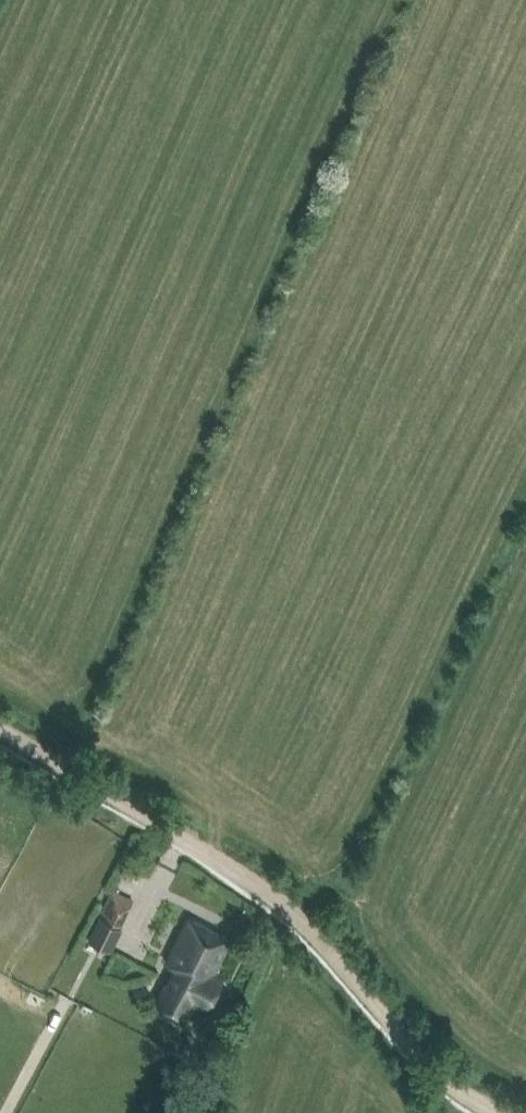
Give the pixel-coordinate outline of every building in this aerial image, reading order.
[(133,898),(111,887),(98,915),(99,915),(87,939),(111,951),(123,927),(120,925),(133,898)] [(225,973),(213,967),(227,937),(186,917),(164,961),(175,966),(166,983),(164,982),(157,998),(184,1011),(191,997),(209,1006),(225,973)]
